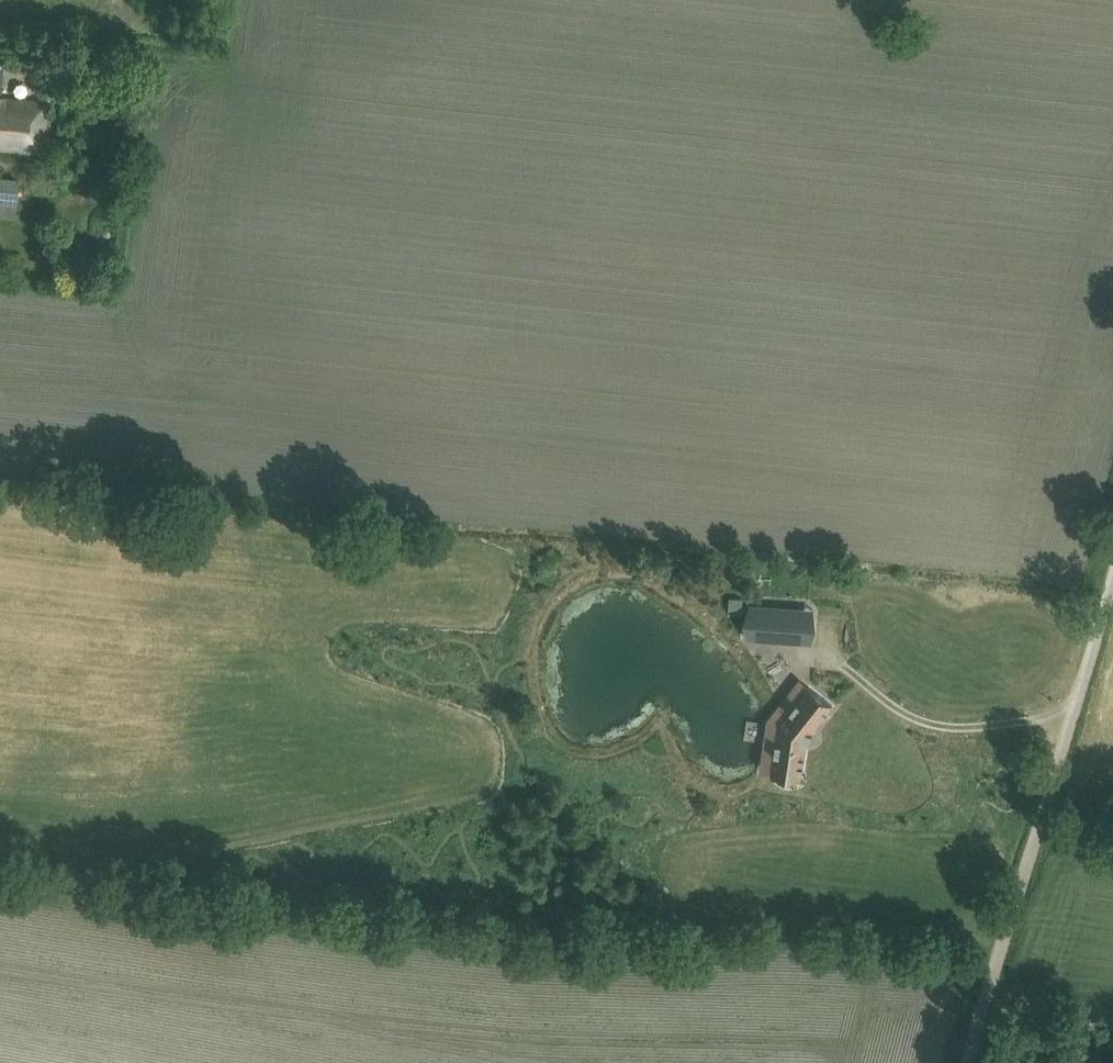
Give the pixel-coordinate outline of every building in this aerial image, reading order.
[(43,154),(49,100),(0,95),(0,150),(43,154)] [(16,203),(18,177),(0,176),(0,202),(16,203)] [(797,638),(799,611),(752,608),(750,635),(797,638)] [(802,638),(814,638),(814,610),(802,610),(802,638)] [(774,760),(772,773),(793,776),(802,778),(807,743),(808,743),(813,732),(833,705),(809,686),(779,725),(774,760)]
